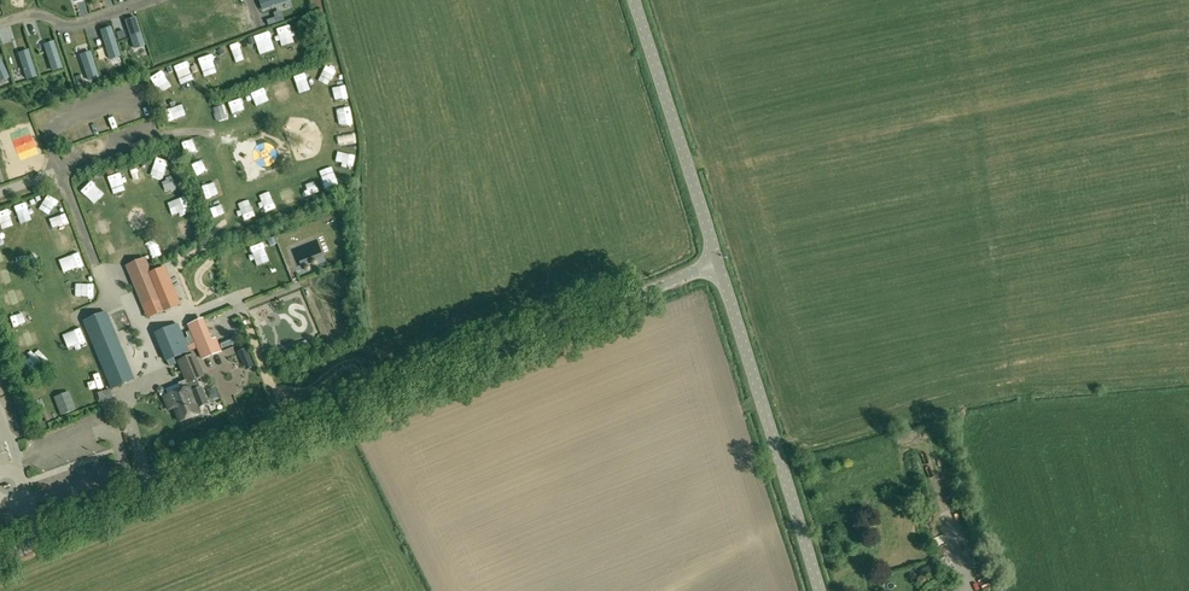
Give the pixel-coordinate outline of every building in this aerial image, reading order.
[(262,9),(292,0),(260,0),(262,9)] [(137,15),(126,18),(135,48),(146,44),(137,15)] [(112,25),(101,28),(110,58),(121,55),(112,25)] [(53,70),(64,67),(55,40),(45,43),(53,70)] [(27,78),(37,75),(29,48),(19,51),(27,78)] [(91,50),(81,53),(89,80),(99,77),(91,50)] [(9,77),(0,56),(0,81),(9,77)] [(194,57),(193,70),(206,70),(206,57),(194,57)] [(172,64),(175,75),(187,71),(184,61),(172,64)] [(159,87),(168,77),(158,68),(149,78),(159,87)] [(131,104),(136,117),(143,115),(138,102),(131,104)] [(141,105),(143,114),(150,112),(148,103),(141,105)] [(163,107),(166,118),(178,113),(175,103),(163,107)] [(300,120),(292,124),(295,131),(303,127),(300,120)] [(194,137),(182,142),(188,156),(200,151),(194,137)] [(239,165),(249,161),(247,155),(237,159),(239,165)] [(250,203),(239,207),(242,219),(254,216),(250,203)] [(330,211),(325,220),(326,220),(321,228),(330,233),(339,216),(330,211)] [(191,214),(178,218),(182,230),(195,225),(191,214)] [(293,219),(300,237),(314,232),(306,214),(293,219)] [(95,231),(98,244),(110,241),(107,228),(95,231)] [(70,232),(58,234),(60,243),(72,241),(70,232)] [(277,244),(274,237),(268,240),(270,246),(277,244)] [(260,239),(247,243),(250,252),(263,249),(260,239)] [(330,255),(343,253),(341,240),(328,242),(330,255)] [(228,263),(241,260),(238,248),(225,251),(228,263)] [(207,270),(219,265),(215,255),(203,259),(207,270)] [(144,306),(175,293),(165,268),(151,273),(145,259),(127,266),(144,306)] [(185,266),(187,277),(196,274),(193,264),(185,266)] [(80,278),(67,282),(71,295),(84,291),(80,278)] [(58,293),(46,298),(50,309),(62,305),(58,293)] [(112,389),(130,381),(103,315),(84,322),(112,389)] [(214,331),(225,326),(220,315),(209,320),(214,331)] [(55,322),(59,332),(66,330),(61,320),(55,322)] [(202,320),(189,325),(203,359),(221,352),(216,339),(211,341),(202,320)] [(156,334),(167,361),(190,351),(178,325),(156,334)] [(235,330),(218,338),(220,344),(238,336),(235,330)] [(51,348),(54,360),(63,357),(60,346),(51,348)] [(242,358),(251,355),(248,349),(240,352),(242,358)] [(30,367),(39,358),(31,351),(22,360),(30,367)] [(179,361),(187,380),(186,381),(187,383),(204,376),(195,355),(179,361)] [(199,414),(197,408),(208,404),(201,388),(197,379),(187,383),(186,381),(180,383),(182,390),(164,397),(169,410),(175,408),(180,421),(199,414)] [(939,532),(931,535),(934,541),(942,538),(939,532)] [(939,563),(949,561),(947,552),(937,554),(939,563)] [(918,583),(926,580),(922,572),(915,575),(918,583)]
